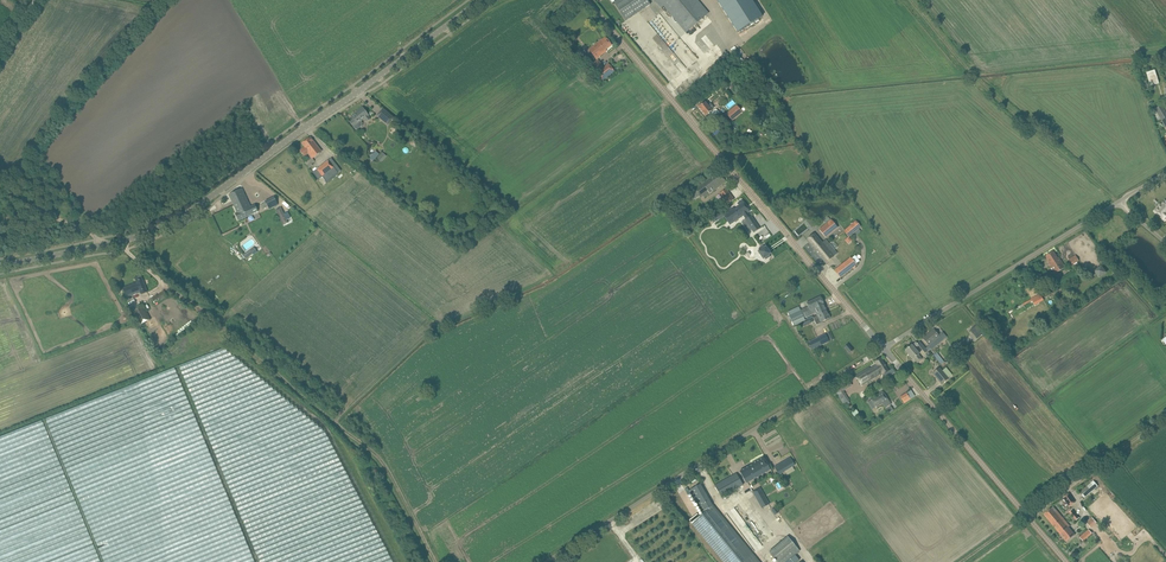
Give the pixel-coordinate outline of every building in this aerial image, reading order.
[(614,2),(626,20),(650,5),(648,2),(647,0),(618,0),(615,2),(614,2)] [(656,2),(661,8),(663,5),(686,32),(708,13),(698,0),(654,0),(656,2)] [(737,30),(762,14),(753,0),(718,0),(737,30)] [(596,59),(601,55),(606,51),(605,50),(611,45),(605,38),(602,40),(589,50),(596,59)] [(736,52),(733,54),(740,62),(743,60),(736,52)] [(598,60),(591,66),(602,80),(614,71),(608,64),(604,68),(598,60)] [(1153,83),(1160,81),(1157,68),(1149,71),(1153,83)] [(730,89),(738,83),(738,82),(740,80),(737,77),(727,85),(730,89)] [(711,101),(725,95),(722,87),(708,93),(711,101)] [(705,102),(698,107),(705,116),(712,110),(711,110),(714,107),(711,104),(712,103),(709,99),(705,102)] [(1162,106),(1161,106),(1160,105),(1155,108),(1156,110),(1155,110),(1165,128),(1165,113),(1162,106)] [(737,106),(727,114),(732,120),(735,119),(742,113),(738,107),(737,106)] [(368,115),(366,112),(363,108),(363,107),(362,108),(359,110),(360,111),(352,117),(354,120),(350,122),(355,129),(358,129),(362,126),(362,123),(361,121),(364,118),(367,122),(371,119),(368,116),(368,115)] [(383,109),(377,116),(388,124),(393,118),(383,109)] [(310,137),(303,144),(305,147),(300,151),(305,156),(308,154),(312,158),(321,151),(310,137)] [(377,159),(379,162),(380,163),(386,156),(382,153),(377,159)] [(313,172),(313,173),(319,180),(322,177),(327,182),(338,173),(341,171),(332,159),(331,158),(313,172)] [(713,174),(693,189),(695,191),(699,196),(700,198),(703,196),(704,198),(721,185),(726,181),(718,171),(713,174)] [(251,207),(242,189),(229,195),(237,213),(235,214),(238,220),(258,211),(255,205),(251,207)] [(726,189),(719,193),(724,201),(726,204),(733,200),(726,189)] [(733,208),(723,215),(730,225),(744,216),(746,219),(745,220),(754,232),(760,229),(751,215),(750,216),(748,213),(750,211),(742,200),(737,203),(739,206),(734,209),(733,208)] [(1155,211),(1165,221),(1165,201),(1161,205),(1160,205),(1155,211)] [(279,204),(266,210),(269,217),(282,211),(279,204)] [(8,214),(1,220),(5,224),(12,218),(8,214)] [(831,220),(819,229),(826,237),(838,228),(831,220)] [(228,243),(237,239),(228,221),(220,225),(228,243)] [(856,221),(844,231),(849,237),(861,227),(856,221)] [(18,229),(25,232),(27,227),(20,224),(18,229)] [(814,233),(806,240),(814,249),(818,246),(819,248),(821,246),(822,248),(824,245),(826,247),(829,244),(825,239),(822,243),(814,233)] [(818,246),(814,249),(826,263),(834,256),(833,256),(837,253),(834,250),(838,246),(834,242),(830,245),(829,244),(826,247),(824,245),(822,248),(821,246),(819,248),(818,246)] [(761,243),(756,246),(757,248),(756,249),(761,255),(762,255),(763,257),(768,253),(767,251),(768,251),(763,244),(762,245),(761,243)] [(254,247),(243,255),(246,258),(253,253),(254,255),(257,252),(254,247)] [(1047,260),(1050,265),(1056,274),(1065,268),(1059,257),(1058,258),(1053,251),(1046,256),(1048,260),(1047,260)] [(1069,259),(1073,264),(1079,260),(1075,255),(1069,259)] [(840,278),(845,274),(856,265),(851,257),(834,271),(840,278)] [(194,263),(190,258),(180,266),(183,271),(194,263)] [(1101,267),(1095,271),(1100,277),(1106,273),(1101,267)] [(1057,281),(1062,290),(1079,280),(1073,271),(1057,281)] [(123,288),(126,297),(140,292),(141,295),(147,292),(141,275),(135,278),(137,282),(123,288)] [(161,300),(168,296),(164,291),(158,295),(157,294),(151,299),(154,302),(156,300),(157,301),(160,299),(161,300)] [(1008,313),(1011,319),(1035,306),(1035,305),(1044,300),(1040,294),(1008,313)] [(817,315),(827,311),(821,297),(806,303),(809,309),(808,309),(807,307),(801,310),(804,318),(815,313),(817,315)] [(140,325),(150,319),(143,305),(132,310),(140,325)] [(801,310),(789,315),(794,326),(805,320),(804,318),(801,310)] [(830,318),(827,311),(817,315),(813,317),(817,325),(821,323),(820,322),(830,318)] [(968,328),(978,339),(983,334),(976,325),(972,328),(971,326),(968,328)] [(922,339),(926,344),(928,346),(925,349),(927,352),(931,349),(929,346),(939,337),(933,329),(922,339)] [(808,342),(812,350),(829,341),(825,334),(808,342)] [(1001,341),(1007,349),(1011,346),(1009,342),(1007,343),(1004,339),(1001,341)] [(912,345),(905,351),(913,359),(914,358),(917,363),(922,359),(918,355),(919,354),(915,348),(919,345),(917,343),(916,342),(912,345)] [(848,344),(844,347),(849,353),(853,350),(848,344)] [(944,362),(936,352),(933,354),(941,365),(944,362)] [(883,374),(888,371),(880,358),(875,362),(876,364),(883,374)] [(882,375),(883,374),(876,364),(870,368),(869,367),(856,376),(862,385),(882,373),(882,375)] [(933,373),(942,384),(948,379),(939,368),(933,373)] [(834,389),(839,398),(844,404),(849,400),(845,394),(843,391),(849,387),(849,386),(851,384),(849,380),(834,389)] [(876,408),(888,400),(882,391),(870,399),(876,408)] [(910,399),(906,393),(901,396),(900,397),(904,403),(905,402),(910,399)] [(891,405),(885,408),(889,413),(894,410),(891,405)] [(752,464),(740,471),(746,483),(770,469),(763,457),(752,463),(752,464)] [(774,467),(779,475),(795,465),(790,457),(774,467)] [(736,473),(715,485),(721,497),(743,485),(736,473)] [(1079,493),(1084,498),(1098,486),(1093,481),(1079,493)] [(689,490),(701,512),(706,509),(708,512),(692,525),(723,561),(759,561),(753,554),(712,506),(699,484),(689,490)] [(758,489),(752,492),(762,508),(769,504),(762,491),(760,487),(758,489)] [(1064,497),(1067,502),(1070,506),(1075,502),(1069,494),(1064,497)] [(1067,542),(1075,535),(1069,527),(1070,526),(1053,507),(1044,514),(1067,542)] [(1076,520),(1080,517),(1074,509),(1070,511),(1076,520)] [(1087,522),(1092,528),(1098,522),(1092,516),(1087,522)] [(1083,541),(1092,534),(1088,530),(1080,537),(1083,541)] [(801,551),(789,536),(770,551),(779,561),(786,561),(801,551)]
